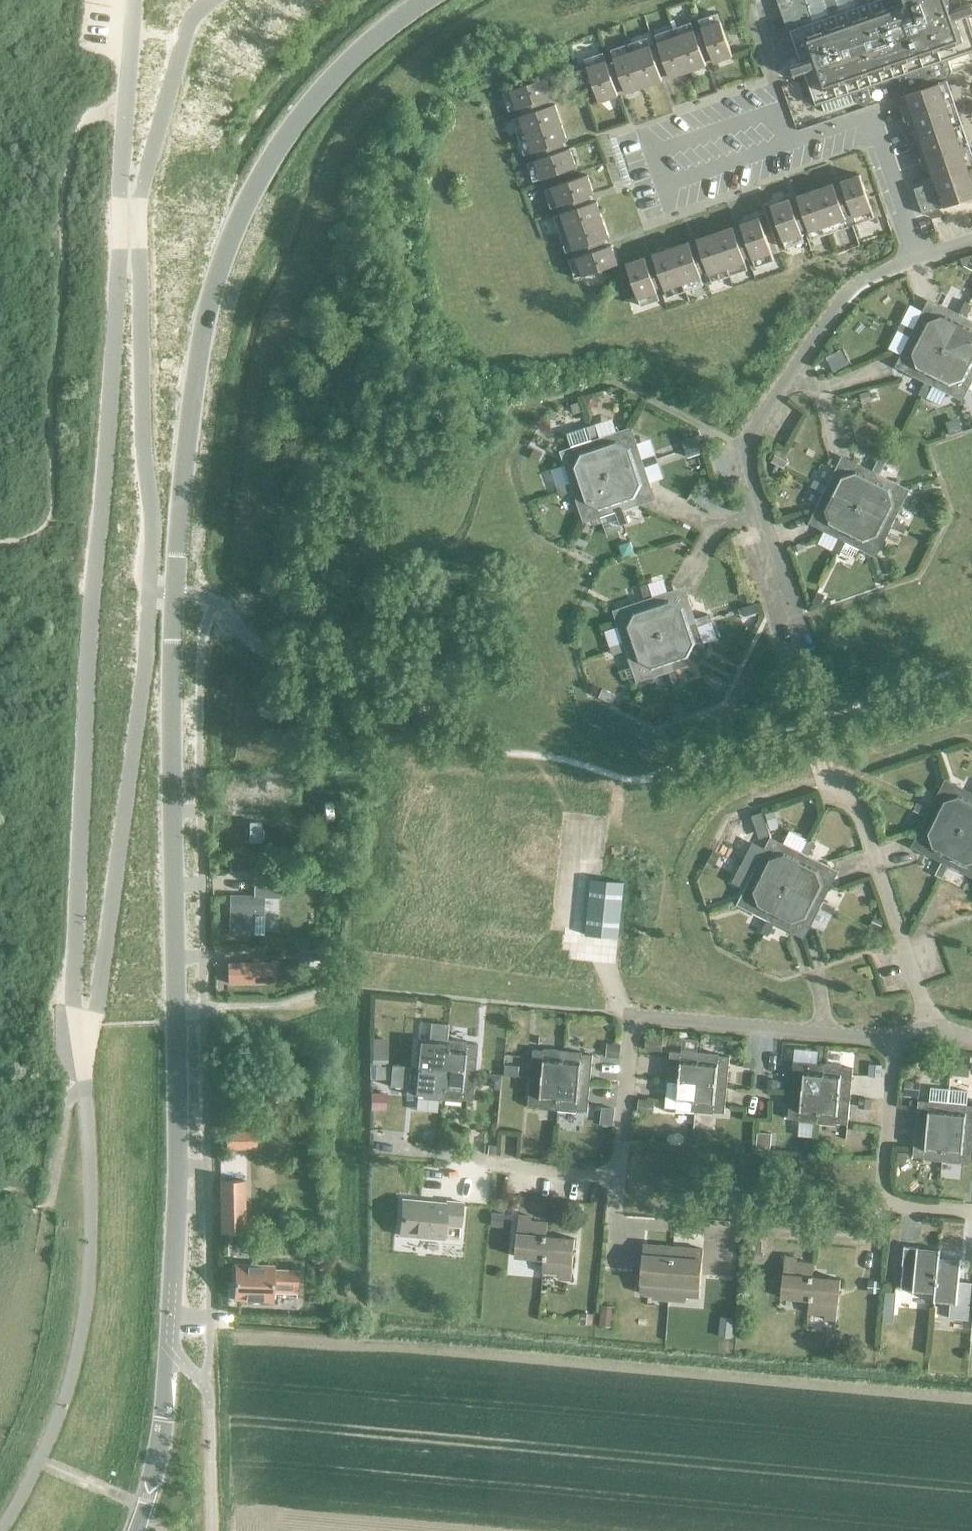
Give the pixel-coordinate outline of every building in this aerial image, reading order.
[(824,112),(856,101),(864,106),(869,96),(866,87),(879,82),(881,83),(882,82),(883,81),(899,75),(903,87),(910,91),(946,79),(950,70),(946,59),(951,57),(952,59),(955,58),(955,56),(970,51),(971,47),(971,35),(965,16),(971,14),(971,3),(971,2),(962,5),(960,0),(776,0),(798,62),(788,65),(792,76),(801,72),(811,99),(818,103),(821,102),(824,112)] [(697,33),(701,46),(706,44),(712,62),(730,56),(718,21),(700,27),(701,31),(697,33)] [(701,46),(697,33),(693,34),(692,30),(674,37),(685,71),(704,65),(698,47),(701,46)] [(657,47),(653,48),(658,61),(661,60),(667,77),(685,71),(674,37),(655,43),(657,47)] [(648,45),(630,51),(642,86),(660,80),(654,62),(658,61),(653,48),(650,49),(648,45)] [(642,86),(630,51),(612,57),(613,61),(609,63),(614,76),(618,74),(624,92),(642,86)] [(614,76),(609,63),(605,64),(604,60),(585,67),(597,102),(616,95),(610,77),(614,76)] [(521,111),(534,106),(533,102),(551,96),(544,77),(509,89),(516,108),(519,107),(521,111)] [(907,118),(944,106),(936,84),(900,96),(907,118)] [(534,106),(521,111),(522,114),(519,115),(525,134),(559,122),(553,104),(535,110),(534,106)] [(944,106),(907,118),(912,131),(906,133),(911,148),(917,146),(915,140),(951,128),(944,106)] [(566,140),(559,122),(525,134),(531,152),(534,151),(536,154),(549,150),(548,146),(566,140)] [(915,140),(917,146),(919,155),(914,156),(917,164),(922,163),(922,161),(958,149),(951,128),(915,140)] [(549,150),(536,154),(537,158),(533,160),(540,178),(575,166),(569,148),(551,154),(549,150)] [(966,171),(958,149),(922,161),(922,163),(917,164),(919,171),(924,170),(929,182),(929,183),(966,171)] [(966,171),(929,183),(929,182),(912,188),(920,214),(971,197),(971,189),(966,171)] [(562,208),(575,203),(574,199),(591,193),(584,174),(551,186),(557,205),(561,203),(562,208)] [(841,201),(846,214),(850,213),(852,216),(870,210),(858,175),(839,181),(846,199),(841,201)] [(832,184),(813,190),(825,225),(844,219),(843,215),(846,214),(841,201),(838,202),(832,184)] [(825,225),(813,190),(795,196),(801,215),(798,216),(802,229),(806,228),(808,231),(825,225)] [(802,229),(798,216),(794,217),(788,199),(769,206),(781,241),(800,234),(799,230),(802,229)] [(575,203),(562,208),(564,211),(560,212),(566,231),(600,219),(594,201),(576,207),(575,203)] [(741,243),(745,256),(750,255),(751,258),(770,252),(758,217),(739,224),(745,242),(741,243)] [(600,219),(566,231),(572,249),(577,247),(578,251),(590,247),(589,243),(606,237),(600,219)] [(730,227),(713,233),(725,267),(743,261),(742,257),(745,256),(741,243),(736,245),(730,227)] [(725,267),(713,233),(694,239),(701,257),(697,258),(702,271),(705,270),(707,273),(725,267)] [(702,271),(697,258),(693,260),(686,242),(669,248),(681,282),(699,276),(697,272),(702,271)] [(590,247),(578,251),(579,255),(575,257),(581,276),(616,264),(609,245),(592,251),(590,247)] [(681,282),(669,248),(651,254),(657,272),(654,274),(658,286),(662,285),(663,288),(681,282)] [(658,286),(654,274),(650,275),(643,257),(625,263),(636,298),(654,291),(654,287),(658,286)] [(945,350),(968,304),(964,302),(958,314),(939,305),(931,307),(945,350)] [(945,350),(971,341),(971,321),(965,318),(971,306),(968,304),(945,350)] [(945,350),(931,307),(922,310),(913,329),(900,323),(898,327),(945,350)] [(945,350),(898,327),(896,330),(909,337),(899,356),(902,364),(945,350)] [(945,350),(971,364),(971,341),(945,350)] [(921,397),(945,350),(902,364),(905,373),(924,382),(918,395),(921,397)] [(959,393),(945,350),(921,397),(925,398),(931,386),(950,396),(959,393)] [(945,350),(959,393),(967,390),(971,380),(971,364),(945,350)] [(841,351),(830,356),(837,370),(848,365),(841,351)] [(867,391),(858,394),(861,403),(870,401),(867,391)] [(594,394),(584,398),(587,408),(594,406),(596,401),(594,394)] [(580,403),(571,406),(574,415),(583,412),(580,403)] [(953,421),(944,424),(948,436),(961,431),(958,423),(953,421)] [(594,425),(591,426),(607,475),(627,435),(619,431),(599,438),(594,425)] [(587,427),(566,434),(571,447),(567,455),(578,461),(607,475),(591,426),(587,427)] [(635,439),(627,435),(607,475),(656,459),(655,455),(641,460),(635,439)] [(697,437),(682,442),(687,458),(703,453),(697,437)] [(533,449),(529,456),(537,460),(541,453),(533,449)] [(607,475),(567,455),(563,463),(570,484),(556,488),(557,492),(607,475)] [(774,455),(770,462),(783,469),(787,461),(774,455)] [(858,507),(882,460),(878,458),(872,471),(852,461),(844,464),(858,507)] [(656,459),(607,475),(647,496),(651,488),(644,467),(657,463),(656,459)] [(885,462),(882,460),(858,507),(901,492),(898,484),(879,474),(885,462)] [(858,507),(844,464),(836,467),(826,486),(814,480),(812,483),(858,507)] [(773,465),(770,473),(777,476),(781,469),(773,465)] [(587,516),(607,475),(557,492),(559,496),(572,491),(579,512),(587,516)] [(623,525),(607,475),(587,516),(595,519),(615,513),(620,526),(623,525)] [(647,496),(607,475),(623,525),(627,523),(623,510),(643,503),(647,496)] [(858,507),(812,483),(810,487),(823,493),(813,512),(816,521),(858,507)] [(901,492),(858,507),(905,530),(906,526),(894,520),(904,501),(901,492)] [(835,553),(858,507),(816,521),(818,529),(838,539),(831,551),(835,553)] [(872,549),(858,507),(835,553),(838,555),(845,542),(864,552),(872,549)] [(903,533),(905,530),(858,507),(872,549),(881,546),(890,527),(903,533)] [(629,542),(618,546),(622,557),(633,553),(629,542)] [(660,635),(680,595),(672,591),(652,597),(647,584),(643,585),(660,635)] [(660,635),(643,585),(640,587),(644,600),(624,607),(620,615),(660,635)] [(817,592),(812,602),(819,606),(824,595),(817,592)] [(688,598),(680,595),(660,635),(709,618),(708,614),(694,619),(688,598)] [(755,604),(741,609),(744,617),(758,612),(755,604)] [(660,635),(620,615),(616,622),(623,643),(609,647),(610,651),(660,635)] [(710,622),(709,618),(660,635),(700,655),(704,647),(697,626),(710,622)] [(660,635),(610,651),(612,655),(625,650),(632,671),(640,675),(660,635)] [(660,635),(640,675),(648,679),(668,672),(672,685),(676,684),(660,635)] [(696,662),(700,655),(660,635),(676,684),(680,683),(675,669),(696,662)] [(602,689),(596,699),(610,706),(615,696),(602,689)] [(266,780),(246,780),(245,805),(265,805),(266,790),(284,790),(284,780),(269,780),(266,780)] [(971,808),(971,793),(955,785),(947,788),(961,830),(971,808)] [(961,830),(947,788),(939,790),(929,810),(916,803),(914,807),(961,830)] [(870,789),(864,796),(874,804),(879,797),(870,789)] [(961,830),(914,807),(913,811),(925,817),(916,836),(918,844),(961,830)] [(961,830),(971,827),(971,808),(961,830)] [(754,827),(765,823),(761,813),(751,817),(754,827)] [(773,813),(764,816),(770,832),(779,829),(773,813)] [(248,823),(248,843),(260,843),(260,823),(248,823)] [(961,830),(971,836),(971,827),(961,830)] [(961,830),(918,844),(921,853),(940,862),(934,875),(938,877),(961,830)] [(938,877),(958,886),(964,874),(967,876),(971,874),(971,863),(961,830),(938,877)] [(961,830),(971,863),(971,836),(961,830)] [(789,831),(783,844),(800,852),(806,840),(789,831)] [(781,843),(772,845),(787,888),(810,842),(806,840),(800,852),(783,844),(781,843)] [(810,842),(787,888),(829,874),(826,866),(807,856),(814,843),(810,842)] [(742,861),(740,865),(787,888),(772,845),(764,848),(763,850),(751,843),(742,861)] [(712,851),(706,862),(713,865),(718,854),(712,851)] [(249,858),(229,858),(229,871),(249,871),(249,858)] [(740,865),(731,882),(744,889),(741,894),(744,902),(787,888),(740,865)] [(829,874),(787,888),(833,911),(835,908),(822,902),(832,882),(829,874)] [(590,880),(584,936),(617,939),(622,883),(590,880)] [(250,897),(229,897),(228,932),(250,932),(253,932),(253,917),(263,917),(263,898),(277,898),(277,884),(263,884),(253,884),(253,897),(250,897)] [(787,888),(744,902),(747,910),(766,920),(760,933),(763,935),(787,888)] [(787,888),(763,935),(767,936),(773,924),(792,933),(801,931),(787,888)] [(833,911),(787,888),(801,931),(809,928),(819,909),(831,915),(833,911)] [(874,918),(870,927),(879,931),(884,923),(874,918)] [(317,950),(306,950),(306,963),(317,963),(317,950)] [(272,963),(228,964),(228,984),(273,983),(272,963)] [(413,1067),(413,1068),(444,1071),(447,1040),(448,1025),(429,1023),(428,1038),(428,1040),(416,1039),(413,1067)] [(387,1039),(371,1039),(371,1060),(387,1060),(387,1039)] [(646,1039),(645,1052),(661,1053),(662,1040),(646,1039)] [(447,1040),(444,1071),(473,1074),(476,1044),(465,1043),(465,1042),(447,1040)] [(608,1042),(607,1057),(619,1057),(620,1042),(608,1042)] [(530,1049),(528,1079),(560,1082),(562,1050),(543,1048),(543,1050),(530,1049)] [(562,1050),(560,1082),(589,1085),(591,1055),(581,1054),(581,1051),(562,1050)] [(669,1052),(666,1080),(696,1083),(699,1053),(680,1051),(680,1053),(669,1052)] [(699,1053),(696,1083),(725,1086),(728,1057),(717,1056),(717,1054),(699,1053)] [(742,1057),(741,1066),(754,1067),(755,1058),(742,1057)] [(792,1063),(789,1092),(820,1094),(822,1064),(803,1061),(802,1064),(792,1063)] [(390,1064),(388,1086),(404,1088),(404,1094),(411,1095),(422,1096),(422,1098),(441,1100),(444,1071),(413,1068),(413,1067),(390,1064)] [(840,1066),(822,1064),(820,1094),(848,1097),(851,1068),(840,1067),(840,1066)] [(387,1067),(369,1065),(369,1079),(387,1079),(387,1067)] [(869,1066),(869,1078),(881,1079),(882,1067),(869,1066)] [(504,1067),(503,1077),(518,1078),(519,1068),(504,1067)] [(444,1071),(441,1100),(460,1101),(460,1100),(471,1101),(473,1074),(444,1071)] [(489,1077),(488,1085),(493,1091),(500,1092),(501,1078),(489,1077)] [(560,1082),(528,1079),(526,1105),(537,1106),(537,1110),(557,1111),(560,1082)] [(766,1079),(766,1088),(776,1089),(776,1080),(766,1079)] [(696,1083),(666,1080),(663,1107),(674,1108),(674,1110),(693,1112),(696,1083)] [(589,1085),(560,1082),(557,1111),(576,1112),(576,1110),(587,1111),(589,1085)] [(696,1083),(693,1112),(711,1114),(711,1111),(723,1113),(725,1086),(696,1083)] [(905,1083),(904,1097),(919,1098),(920,1084),(905,1083)] [(917,1101),(914,1130),(944,1133),(947,1102),(949,1089),(929,1087),(928,1100),(927,1103),(917,1101)] [(944,1133),(971,1135),(971,1106),(965,1106),(965,1104),(966,1091),(949,1089),(947,1102),(944,1133)] [(820,1094),(789,1092),(786,1118),(797,1120),(797,1122),(798,1122),(807,1123),(812,1123),(817,1124),(820,1094)] [(386,1093),(369,1093),(369,1110),(386,1110),(386,1093)] [(820,1094),(817,1124),(834,1126),(835,1123),(845,1124),(848,1097),(820,1094)] [(858,1099),(857,1106),(869,1107),(870,1100),(858,1099)] [(638,1101),(637,1114),(653,1116),(654,1103),(638,1101)] [(601,1108),(600,1120),(613,1121),(614,1109),(601,1108)] [(798,1122),(797,1135),(811,1137),(812,1123),(807,1123),(798,1122)] [(254,1130),(224,1131),(225,1149),(254,1148),(254,1130)] [(944,1133),(914,1130),(911,1157),(922,1158),(922,1160),(941,1162),(944,1133)] [(757,1132),(755,1148),(769,1150),(770,1133),(757,1132)] [(944,1133),(941,1162),(959,1164),(960,1162),(970,1163),(971,1143),(971,1135),(944,1133)] [(483,1147),(483,1155),(494,1156),(494,1148),(483,1147)] [(897,1154),(897,1165),(906,1166),(907,1155),(897,1154)] [(242,1179),(219,1180),(219,1232),(243,1232),(242,1179)] [(459,1227),(461,1203),(445,1202),(445,1203),(401,1199),(398,1236),(442,1240),(444,1225),(459,1227)] [(490,1212),(489,1226),(503,1227),(504,1213),(490,1212)] [(286,1213),(277,1213),(277,1233),(286,1233),(286,1213)] [(545,1236),(546,1236),(547,1223),(528,1222),(529,1216),(517,1215),(513,1257),(541,1260),(542,1260),(545,1236)] [(751,1226),(751,1239),(761,1239),(762,1226),(751,1226)] [(542,1260),(541,1260),(540,1272),(558,1274),(558,1279),(569,1280),(573,1239),(546,1236),(545,1236),(542,1260)] [(669,1292),(673,1247),(643,1245),(639,1293),(653,1295),(653,1291),(669,1292)] [(752,1245),(751,1257),(761,1257),(762,1245),(752,1245)] [(702,1250),(673,1247),(669,1292),(685,1293),(685,1298),(698,1299),(702,1250)] [(937,1261),(938,1261),(939,1251),(903,1248),(901,1267),(902,1267),(900,1290),(934,1293),(937,1261)] [(794,1257),(783,1256),(779,1297),(807,1300),(809,1300),(811,1277),(812,1264),(794,1262),(794,1257)] [(328,1261),(318,1261),(318,1271),(328,1271),(328,1261)] [(934,1293),(933,1306),(950,1307),(948,1319),(967,1321),(970,1285),(958,1284),(960,1262),(938,1261),(937,1261),(934,1293)] [(271,1269),(271,1265),(235,1263),(233,1299),(270,1301),(271,1288),(295,1289),(295,1270),(271,1269)] [(839,1280),(811,1277),(809,1300),(807,1300),(805,1313),(825,1315),(824,1320),(835,1321),(839,1280)] [(868,1282),(867,1295),(879,1296),(880,1283),(868,1282)] [(884,1293),(882,1315),(892,1316),(894,1294),(884,1293)] [(612,1327),(614,1307),(601,1306),(599,1325),(612,1327)] [(581,1317),(581,1324),(592,1325),(592,1318),(593,1315),(581,1314),(581,1317)] [(882,1315),(882,1323),(892,1324),(892,1316),(882,1315)] [(732,1338),(734,1319),(721,1317),(719,1337),(732,1338)]
